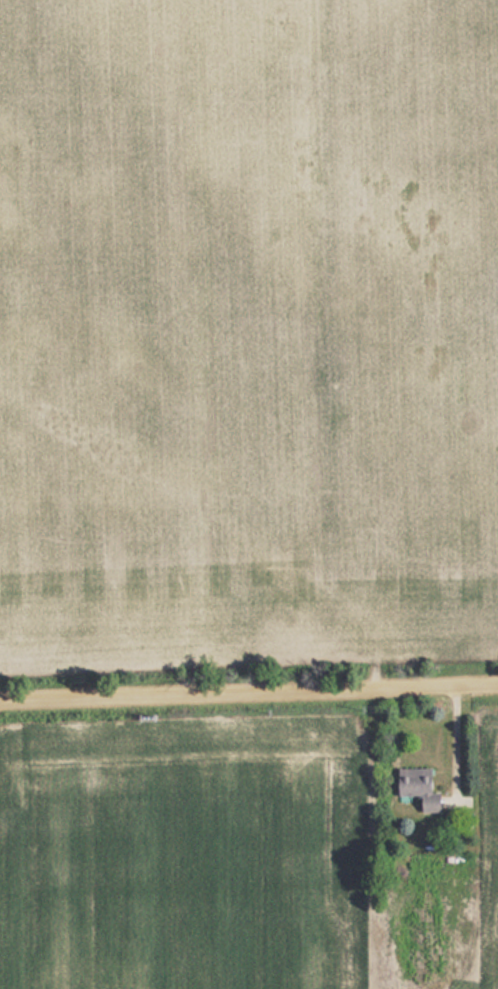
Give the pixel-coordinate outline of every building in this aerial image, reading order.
[(430,792),(430,768),(395,768),(395,796),(418,796),(418,813),(438,812),(438,792),(430,792)]
